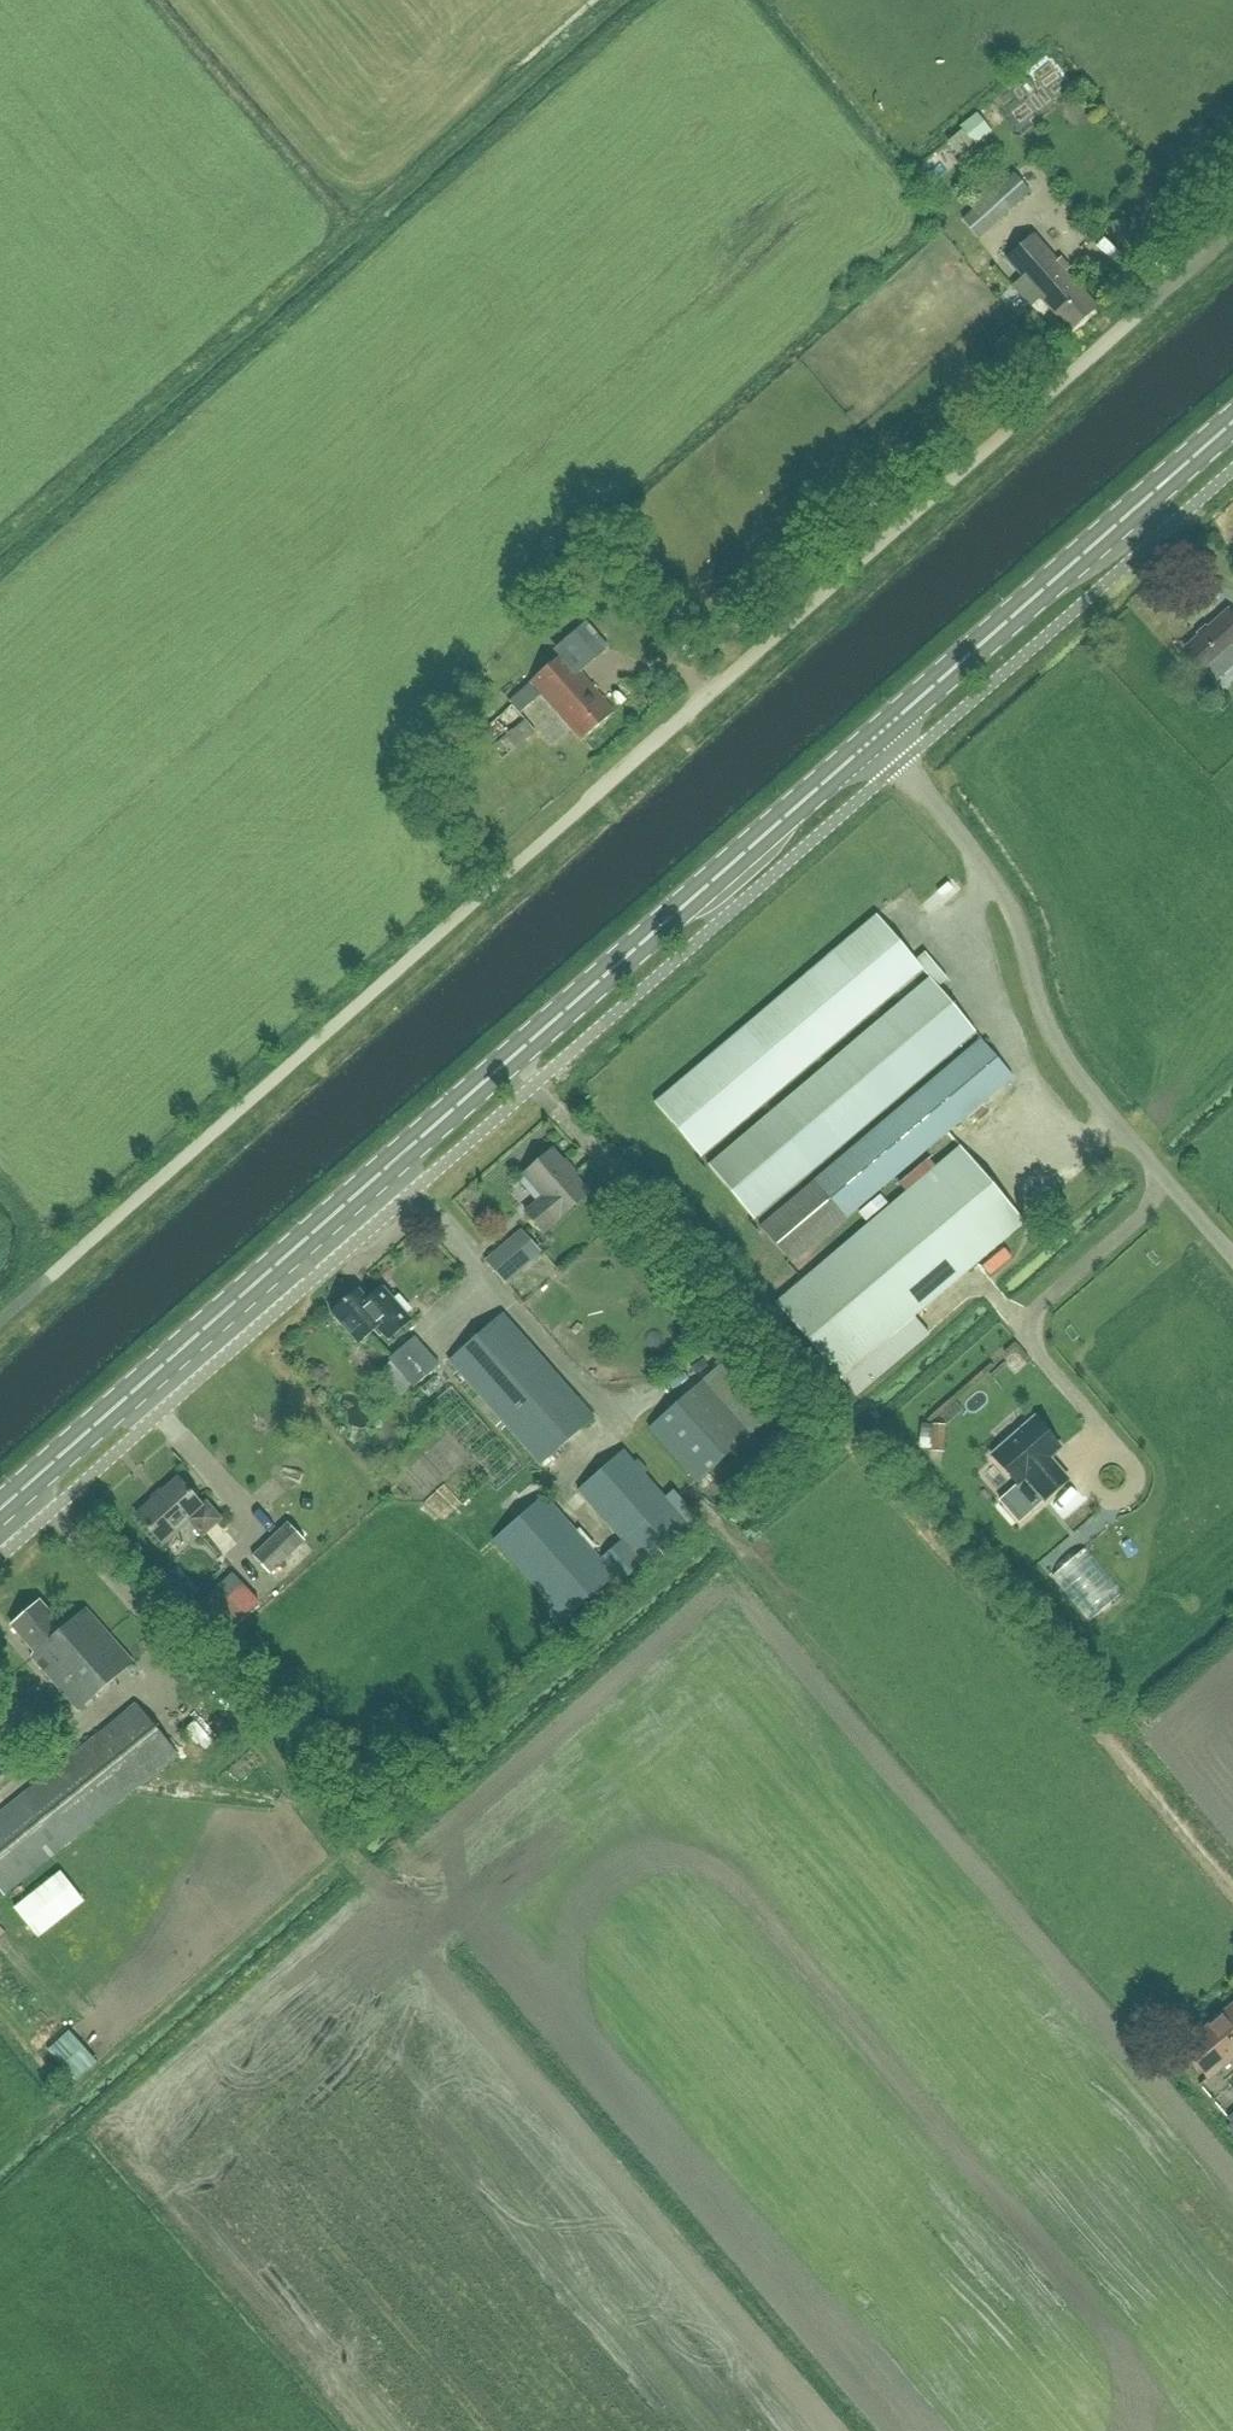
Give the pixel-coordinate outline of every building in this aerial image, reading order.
[(1082,129),(1091,115),(1078,105),(1068,119),(1082,129)] [(973,148),(991,134),(976,115),(958,129),(973,148)] [(977,241),(1030,194),(1013,174),(960,221),(977,241)] [(1068,332),(1096,307),(1033,235),(1005,260),(1068,332)] [(1227,612),(1184,650),(1204,672),(1220,658),(1227,665),(1232,660),(1232,619),(1227,612)] [(581,740),(614,711),(563,654),(530,683),(581,740)] [(752,1222),(975,1032),(937,988),(946,980),(924,953),(915,961),(876,916),(653,1106),(699,1160),(921,970),(928,979),(706,1168),(752,1222)] [(790,1264),(1012,1078),(980,1040),(758,1227),(790,1264)] [(915,1317),(1023,1224),(958,1148),(773,1306),(838,1382),(862,1362),(915,1317)] [(560,1218),(589,1195),(552,1151),(523,1175),(543,1198),(524,1213),(541,1233),(560,1218)] [(504,1284),(540,1252),(521,1230),(485,1261),(504,1284)] [(367,1301),(358,1290),(331,1312),(359,1345),(376,1331),(381,1338),(385,1335),(390,1341),(413,1321),(384,1287),(367,1301)] [(448,1362),(538,1466),(593,1418),(503,1314),(448,1362)] [(862,1362),(838,1382),(853,1399),(929,1333),(915,1317),(862,1362)] [(415,1388),(440,1367),(415,1337),(390,1359),(415,1388)] [(696,1483),(751,1435),(703,1381),(648,1429),(696,1483)] [(1060,1448),(1034,1419),(991,1456),(1017,1485),(1025,1479),(1044,1501),(1067,1480),(1048,1458),(1060,1448)] [(934,1449),(944,1452),(951,1426),(941,1423),(934,1449)] [(578,1492),(632,1554),(643,1565),(695,1519),(675,1496),(668,1503),(623,1452),(578,1492)] [(161,1544),(189,1521),(202,1537),(221,1521),(208,1505),(204,1509),(180,1479),(137,1515),(161,1544)] [(492,1541),(557,1616),(563,1622),(614,1578),(543,1497),(492,1541)] [(268,1577),(304,1545),(288,1527),(252,1560),(268,1577)] [(643,1568),(623,1544),(601,1562),(621,1586),(643,1568)] [(81,1712),(132,1665),(83,1611),(64,1629),(40,1603),(13,1628),(37,1654),(32,1658),(81,1712)] [(175,1755),(135,1706),(0,1814),(0,1893),(1,1895),(175,1755)] [(37,1938),(81,1901),(59,1875),(15,1910),(37,1938)] [(1201,2032),(1197,2027),(1177,2045),(1206,2079),(1232,2056),(1232,2005),(1201,2032)]
